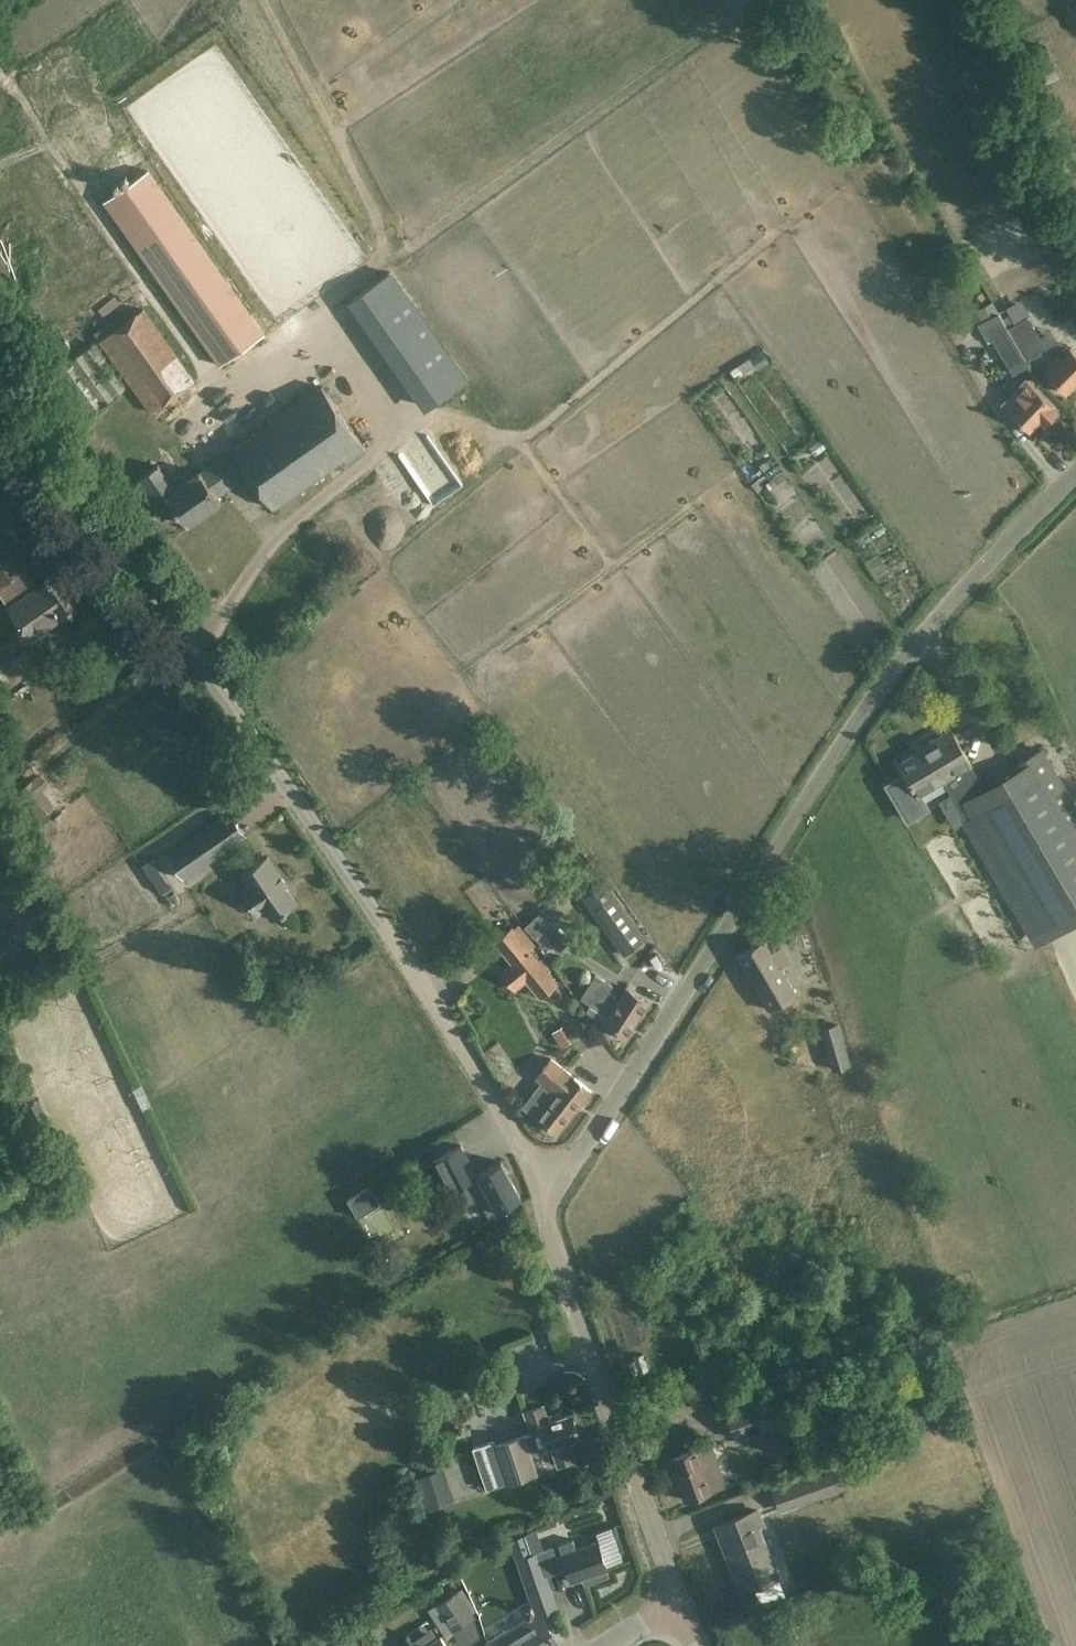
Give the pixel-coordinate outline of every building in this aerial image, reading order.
[(1046,47),(1026,56),(1039,84),(1059,75),(1046,47)] [(265,333),(148,169),(103,201),(219,365),(265,333)] [(952,239),(940,246),(945,254),(957,248),(952,239)] [(347,301),(424,411),(469,379),(392,270),(347,301)] [(1026,359),(999,312),(992,299),(975,309),(982,321),(976,324),(986,340),(991,337),(1012,374),(1028,364),(1026,359)] [(1046,348),(1028,316),(1017,322),(1008,307),(999,312),(1026,359),(1046,348)] [(151,411),(195,380),(144,308),(115,327),(111,321),(95,332),(151,411)] [(125,387),(94,344),(60,368),(92,412),(125,387)] [(1050,378),(1066,394),(1075,383),(1075,354),(1073,352),(1064,362),(1055,354),(1041,369),(1046,373),(1045,374),(1050,378)] [(735,379),(743,374),(738,366),(730,371),(735,379)] [(1001,405),(1029,431),(1040,420),(1045,425),(1058,411),(1026,380),(1001,405)] [(346,462),(366,448),(322,386),(201,472),(200,471),(175,489),(158,465),(135,481),(154,508),(168,498),(187,525),(220,501),(217,496),(249,474),(272,507),(290,495),(343,458),(346,462)] [(243,429),(280,402),(269,387),(232,414),(243,429)] [(83,416),(76,404),(69,408),(77,420),(83,416)] [(808,447),(814,455),(826,446),(820,438),(808,447)] [(880,521),(871,527),(876,535),(885,529),(880,521)] [(63,615),(81,603),(60,572),(38,587),(38,586),(36,588),(22,568),(27,564),(0,524),(0,590),(24,624),(33,636),(63,615)] [(10,696),(4,687),(0,689),(0,702),(10,696)] [(905,774),(887,784),(906,818),(924,807),(918,796),(971,764),(962,748),(950,729),(921,746),(924,751),(917,755),(916,753),(899,763),(905,774)] [(1042,747),(1026,756),(1029,761),(984,787),(977,775),(949,792),(965,819),(960,821),(1028,937),(1064,916),(1070,926),(1075,922),(1075,805),(1042,747)] [(17,791),(40,818),(56,806),(43,790),(50,784),(40,772),(17,791)] [(183,878),(246,836),(230,812),(167,854),(183,878)] [(271,920),(279,915),(297,903),(286,887),(288,885),(268,855),(241,874),(248,884),(240,890),(254,912),(262,907),(271,920)] [(606,881),(590,892),(614,926),(607,931),(624,955),(647,938),(606,881)] [(567,939),(552,921),(541,931),(545,935),(540,939),(546,947),(551,942),(557,948),(567,939)] [(557,983),(529,949),(512,927),(493,942),(511,964),(501,972),(515,989),(526,980),(540,997),(557,983)] [(737,955),(748,974),(768,1010),(795,995),(780,968),(789,963),(781,948),(772,953),(765,939),(737,955)] [(648,1001),(630,989),(627,987),(620,997),(610,991),(613,985),(595,974),(580,998),(590,1004),(586,1010),(598,1018),(626,1036),(648,1001)] [(818,1028),(831,1069),(850,1064),(838,1022),(818,1028)] [(552,1032),(562,1047),(572,1041),(562,1025),(552,1032)] [(592,1090),(574,1077),(551,1058),(535,1078),(541,1083),(523,1105),(558,1133),(592,1090)] [(478,1197),(488,1215),(521,1197),(501,1161),(477,1174),(461,1144),(433,1160),(458,1208),(478,1197)] [(358,1216),(380,1204),(370,1186),(348,1199),(358,1216)] [(389,1219),(370,1219),(369,1244),(389,1244),(389,1219)] [(943,1375),(935,1377),(939,1391),(947,1388),(943,1375)] [(735,1437),(775,1425),(783,1423),(776,1398),(767,1400),(766,1399),(727,1411),(735,1437)] [(487,1489),(510,1481),(536,1472),(530,1454),(552,1446),(558,1465),(574,1460),(568,1441),(579,1437),(571,1413),(548,1421),(543,1406),(524,1412),(531,1433),(495,1445),(494,1441),(473,1448),(487,1489)] [(685,1500),(706,1492),(726,1485),(712,1444),(671,1458),(685,1500)] [(773,1491),(781,1511),(798,1505),(800,1509),(807,1506),(806,1502),(854,1486),(847,1466),(838,1469),(836,1466),(826,1469),(827,1472),(773,1491)] [(443,1469),(416,1478),(426,1509),(453,1500),(443,1469)] [(762,1525),(756,1510),(721,1524),(726,1536),(721,1538),(741,1591),(751,1587),(758,1606),(783,1596),(756,1527),(762,1525)] [(539,1526),(541,1538),(563,1536),(561,1524),(539,1526)] [(573,1539),(558,1544),(571,1581),(592,1574),(594,1580),(608,1576),(605,1569),(607,1569),(606,1565),(622,1559),(611,1527),(595,1532),(598,1541),(597,1541),(576,1548),(573,1539)] [(532,1530),(546,1575),(561,1570),(552,1546),(544,1549),(537,1528),(532,1530)] [(546,1575),(532,1530),(509,1542),(535,1612),(487,1641),(490,1645),(556,1645),(557,1645),(537,1613),(557,1606),(546,1575)] [(866,1560),(862,1545),(850,1549),(855,1563),(866,1560)] [(440,1584),(431,1590),(435,1596),(444,1590),(440,1584)] [(570,1619),(587,1612),(577,1589),(560,1596),(570,1619)] [(432,1606),(448,1632),(473,1616),(457,1590),(432,1606)] [(340,1641),(344,1645),(362,1645),(353,1633),(340,1641)] [(440,1637),(427,1645),(446,1645),(440,1637)]
